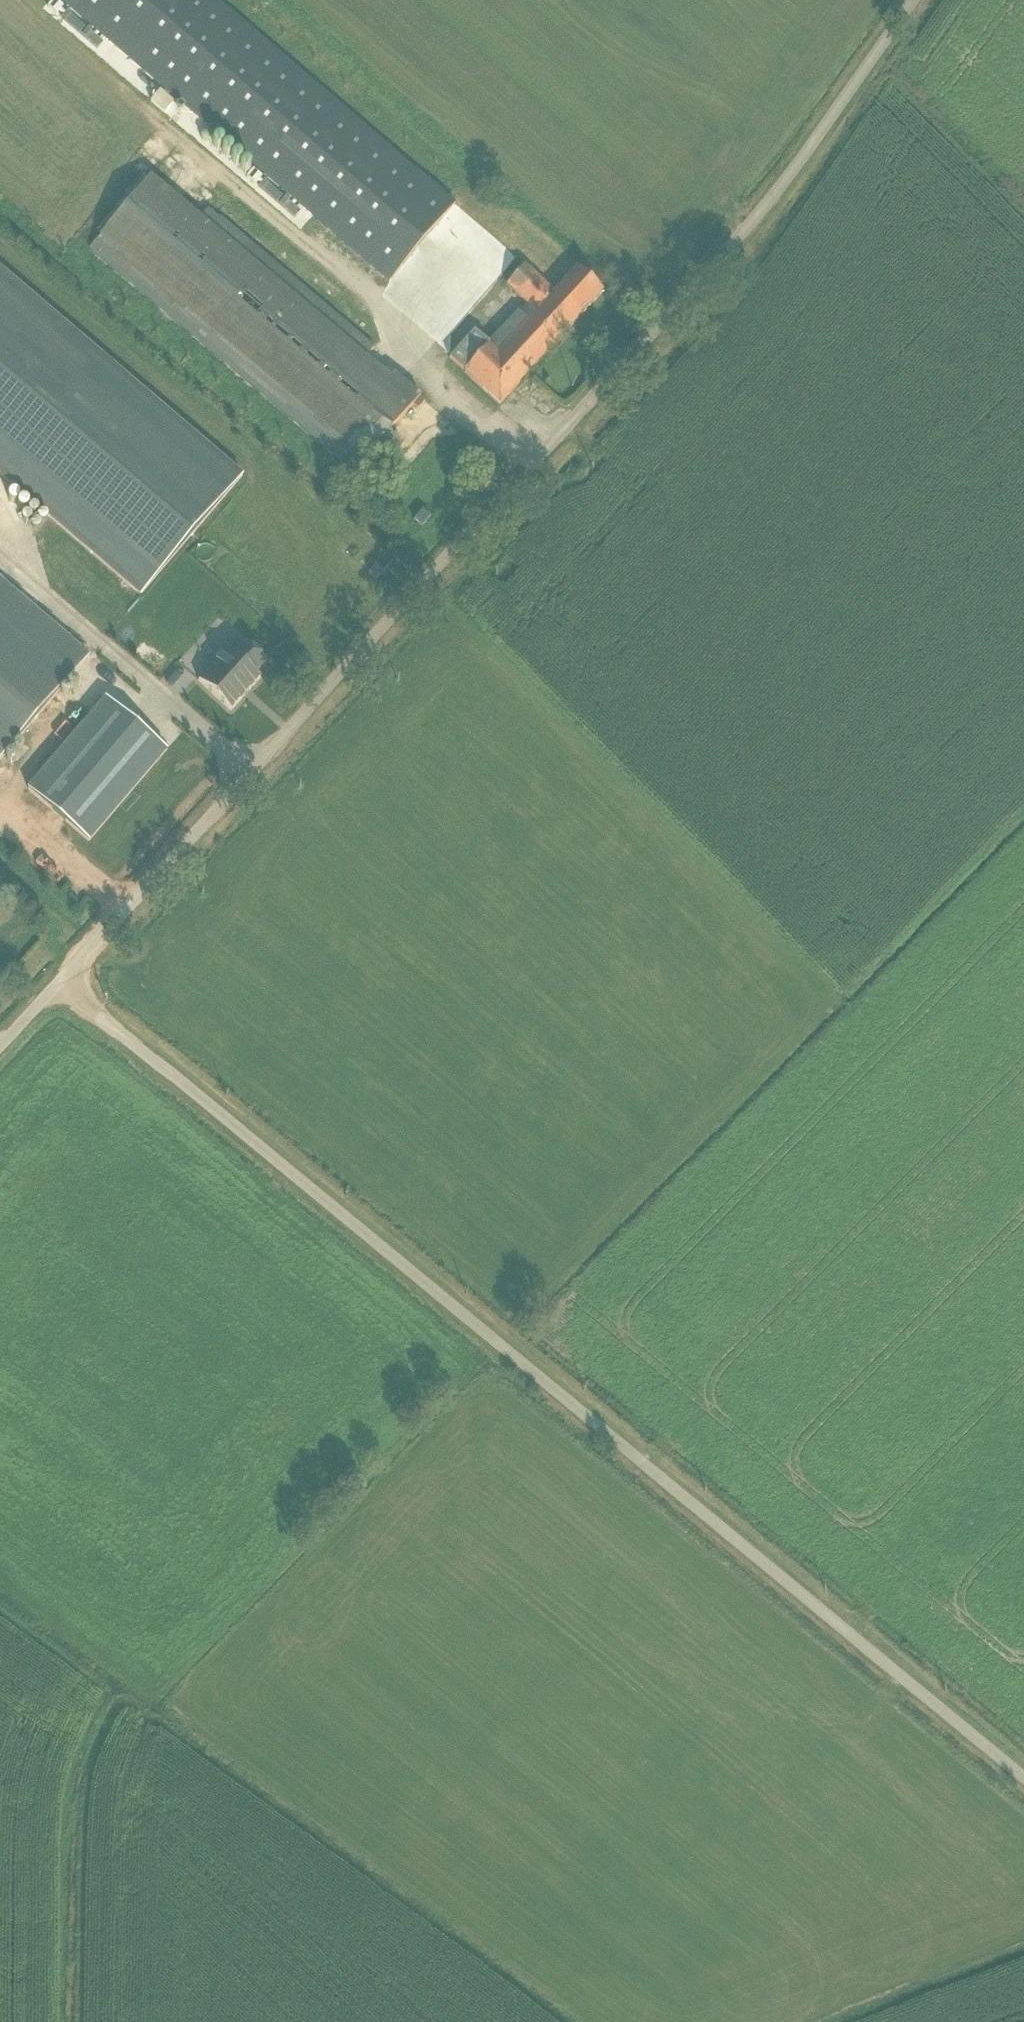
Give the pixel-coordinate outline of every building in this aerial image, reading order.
[(396,279),(461,202),(221,0),(64,0),(396,279)] [(149,174),(87,248),(357,471),(419,397),(149,174)] [(248,473),(0,258),(0,473),(141,596),(248,473)] [(495,405),(602,296),(575,269),(554,291),(528,265),(507,287),(525,305),(487,345),(472,330),(446,356),(495,405)] [(87,653),(0,578),(0,754),(87,653)] [(165,751),(101,697),(26,786),(90,839),(165,751)]
